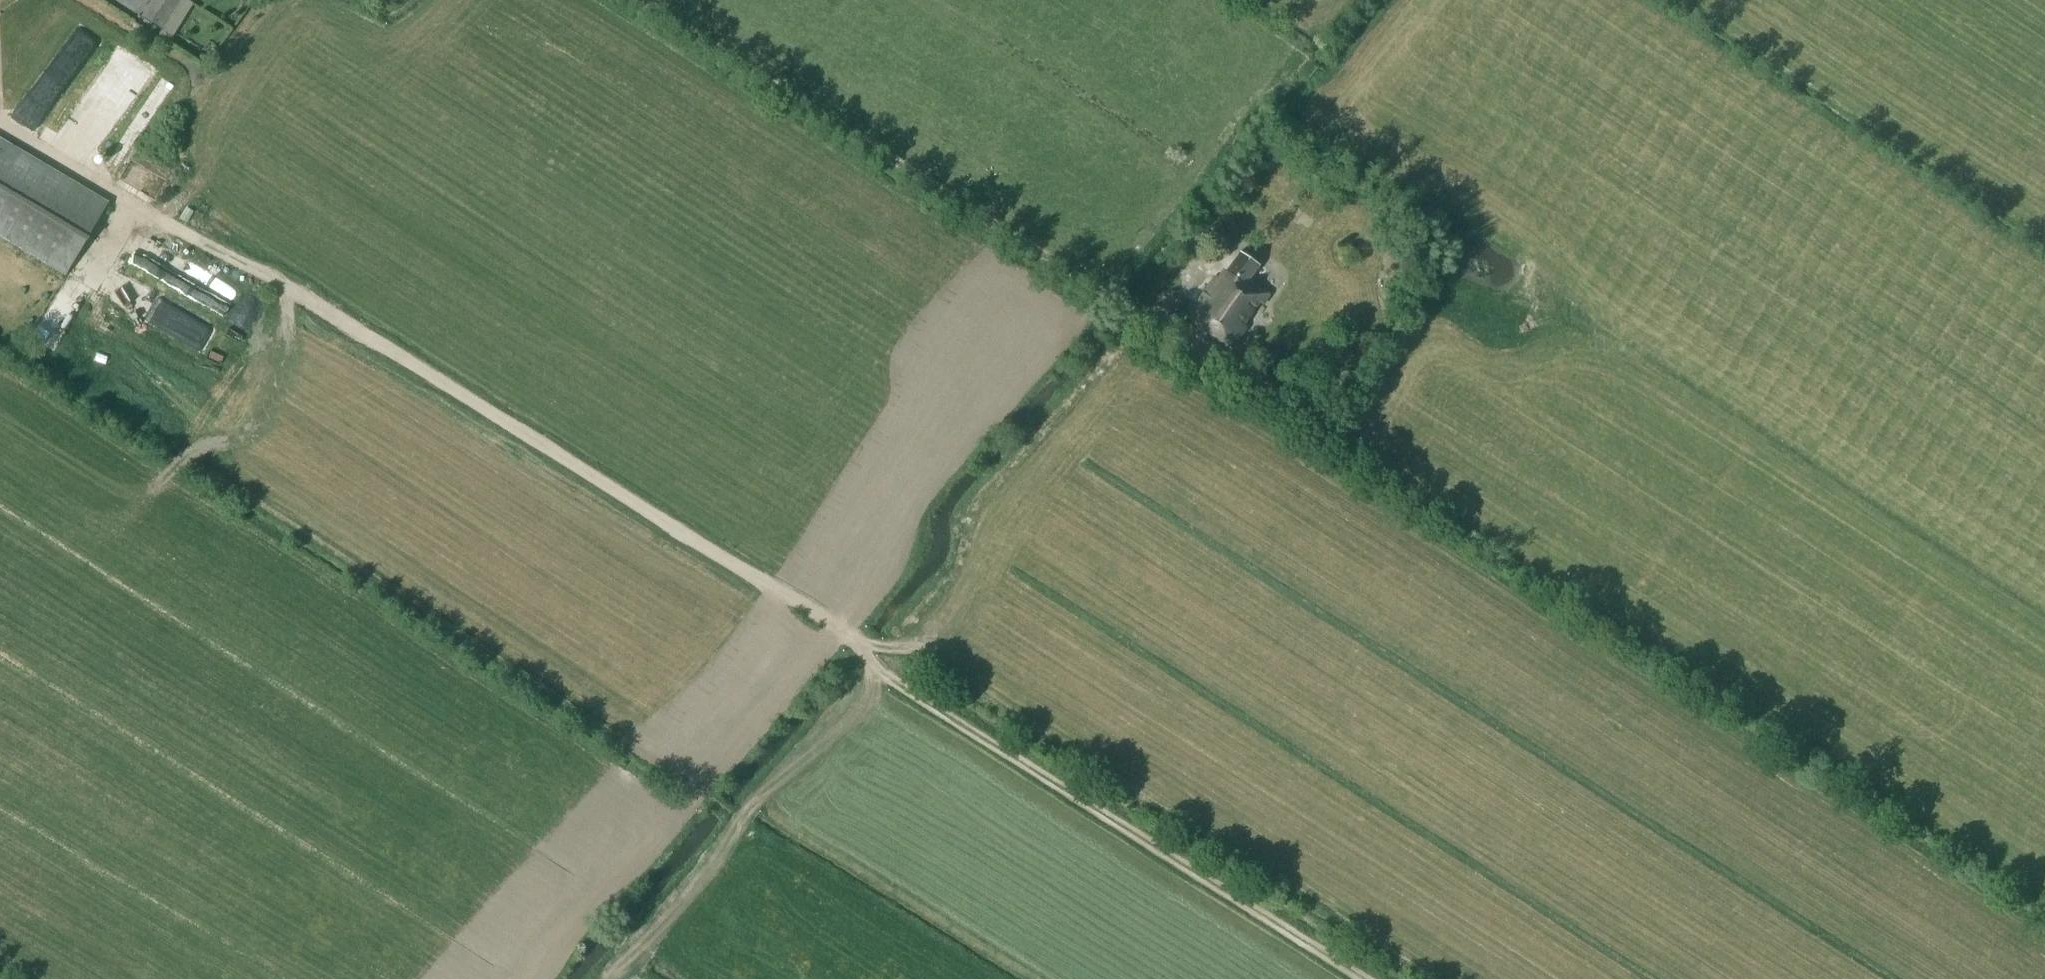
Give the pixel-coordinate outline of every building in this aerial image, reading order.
[(143,16),(163,28),(180,0),(152,0),(143,16)] [(0,138),(0,234),(66,273),(108,202),(0,138)] [(221,310),(236,279),(138,235),(123,267),(221,310)] [(1221,280),(1216,276),(1188,316),(1232,347),(1247,326),(1243,323),(1260,299),(1264,302),(1271,293),(1250,279),(1261,264),(1242,250),(1221,280)] [(101,296),(178,332),(189,307),(113,271),(101,296)] [(192,308),(176,337),(203,352),(219,323),(192,308)]
